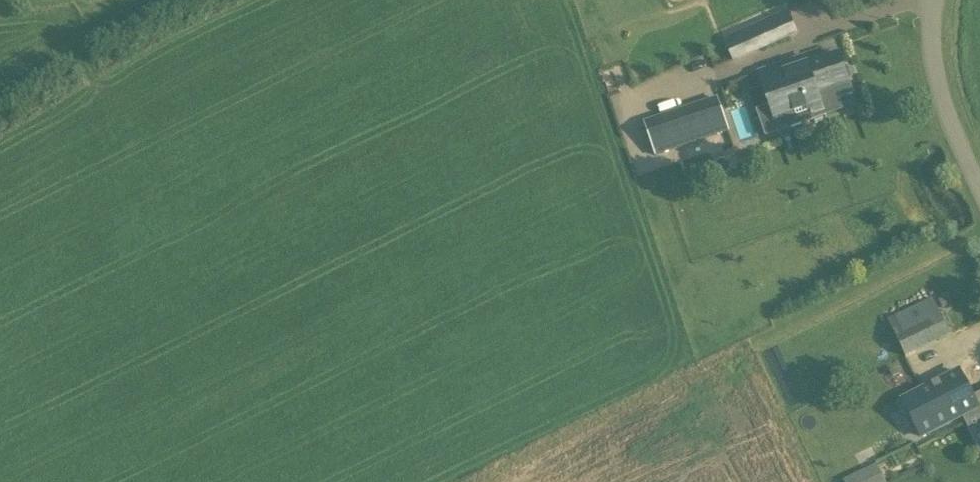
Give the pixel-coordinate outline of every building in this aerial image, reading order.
[(779,16),(725,40),(734,61),(789,37),(779,16)] [(810,65),(807,56),(757,74),(773,120),(792,113),(797,125),(826,115),(822,105),(853,95),(839,55),(810,65)] [(658,117),(667,144),(727,124),(718,97),(658,117)] [(933,298),(888,320),(907,359),(952,337),(933,298)] [(943,378),(945,382),(903,402),(921,437),(962,416),(966,423),(979,417),(979,420),(979,359),(943,378)] [(843,480),(844,481),(886,481),(877,464),(843,480)]
